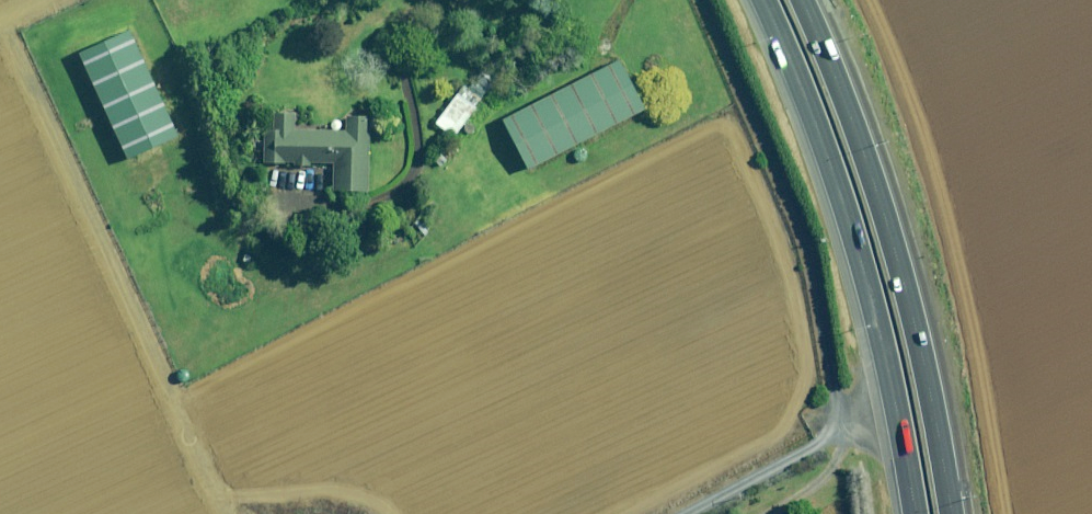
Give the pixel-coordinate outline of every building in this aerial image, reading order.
[(79,53),(128,159),(177,137),(129,30),(79,53)] [(526,171),(645,110),(620,60),(500,121),(526,171)] [(478,100),(463,91),(459,88),(455,94),(436,125),(455,137),(478,100)] [(293,130),(293,114),(275,113),(274,129),(274,133),(270,133),(265,133),(264,163),(309,165),(309,162),(333,163),(331,190),(365,192),(369,118),(346,117),(345,132),(293,130)]
